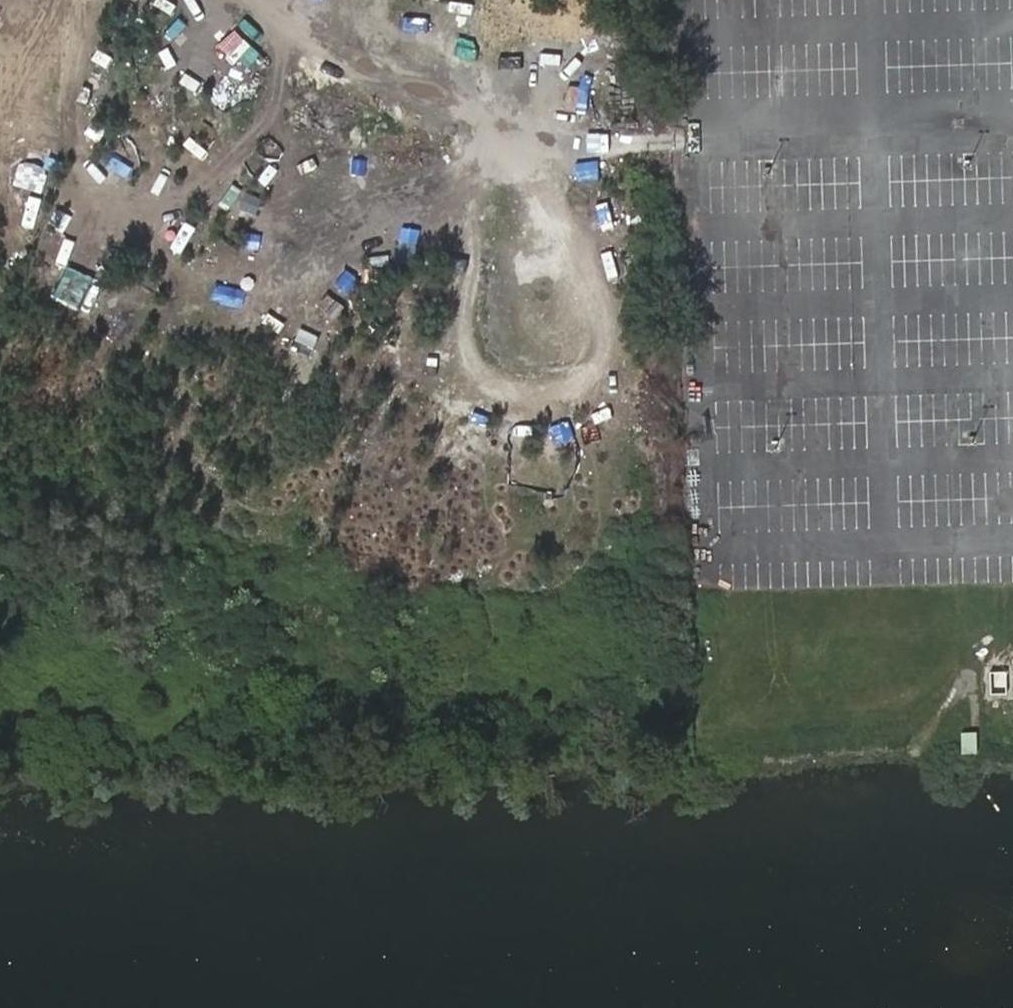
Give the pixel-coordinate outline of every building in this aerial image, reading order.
[(961,753),(976,753),(976,732),(961,732),(961,753)]
